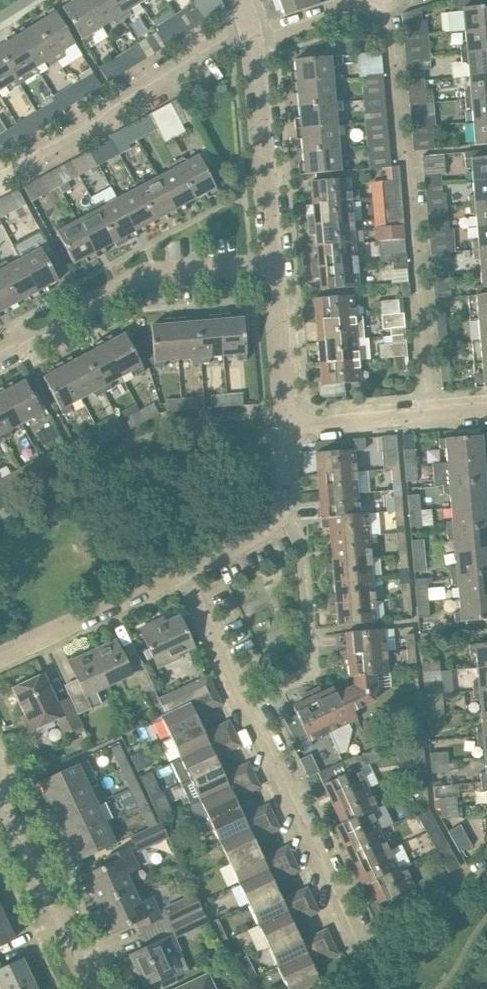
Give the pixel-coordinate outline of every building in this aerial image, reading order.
[(84,0),(73,0),(74,1),(62,8),(85,44),(92,39),(91,37),(92,33),(101,27),(84,0)] [(101,27),(110,21),(114,22),(116,25),(123,20),(111,0),(84,0),(101,27)] [(137,0),(111,0),(123,20),(131,15),(130,12),(131,9),(139,3),(137,0)] [(223,4),(221,0),(198,0),(201,5),(210,19),(225,9),(223,4)] [(316,0),(279,0),(285,16),(318,5),(316,0)] [(472,7),(472,0),(464,0),(456,1),(457,11),(453,11),(455,31),(464,30),(486,28),(486,5),(472,7)] [(177,19),(180,24),(186,34),(198,26),(190,12),(186,7),(174,14),(177,19)] [(35,25),(57,61),(65,56),(64,53),(65,50),(74,44),(63,25),(53,8),(52,8),(54,13),(35,25)] [(175,41),(186,34),(180,24),(177,19),(174,14),(163,21),(166,27),(175,41)] [(419,34),(418,24),(402,26),(403,35),(419,34)] [(57,61),(35,25),(16,37),(35,68),(44,63),(49,64),(50,66),(57,61)] [(464,30),(465,40),(462,44),(459,44),(460,53),(486,51),(486,28),(464,30)] [(166,46),(157,32),(149,37),(138,44),(147,58),(166,46)] [(419,34),(403,35),(404,46),(420,45),(419,34)] [(16,37),(0,47),(0,56),(18,85),(26,80),(25,78),(27,74),(35,68),(16,37)] [(128,51),(119,56),(127,70),(137,65),(128,51)] [(460,53),(461,62),(463,62),(467,65),(468,75),(486,74),(486,51),(460,53)] [(6,87),(10,88),(11,90),(18,85),(11,73),(0,56),(0,90),(6,87)] [(127,70),(119,56),(99,69),(108,82),(127,70)] [(296,82),(333,79),(332,69),(334,66),(338,66),(337,56),(294,60),(296,82)] [(366,76),(382,75),(381,65),(365,66),(366,76)] [(81,80),(72,86),(81,100),(100,88),(89,70),(79,76),(81,80)] [(407,81),(423,79),(423,70),(406,71),(407,81)] [(466,90),(463,90),(464,99),(486,97),(486,74),(468,75),(469,86),(466,90)] [(382,75),(366,76),(367,87),(383,85),(382,75)] [(333,90),(333,79),(296,82),(298,105),(340,102),(340,93),(338,93),(333,90)] [(424,90),(423,79),(407,81),(408,92),(424,90)] [(63,91),(72,105),(73,105),(81,100),(72,86),(64,91),(63,91)] [(55,101),(53,97),(41,105),(43,109),(36,113),(44,127),(53,122),(64,115),(62,111),(55,101)] [(464,99),(465,108),(468,108),(471,111),(472,121),(486,119),(486,97),(464,99)] [(149,115),(158,133),(164,143),(186,132),(182,125),(188,122),(176,100),(149,115)] [(340,102),(298,105),(300,128),(337,125),(336,114),(339,111),(341,111),(340,102)] [(410,117),(410,126),(427,125),(426,116),(435,115),(434,103),(425,104),(426,116),(410,117)] [(370,122),(386,120),(385,110),(370,111),(370,122)] [(44,127),(36,113),(27,118),(36,132),(44,127)] [(138,144),(158,133),(149,115),(129,126),(138,144)] [(472,121),(473,132),(470,135),(467,135),(468,146),(486,144),(486,119),(472,121)] [(387,131),(386,120),(370,122),(371,132),(387,131)] [(300,128),(302,151),(345,147),(344,138),(342,138),(338,135),(337,125),(300,128)] [(427,125),(410,126),(411,137),(428,135),(427,125)] [(138,144),(129,126),(109,137),(119,155),(138,144)] [(5,151),(14,145),(6,132),(0,135),(0,142),(5,151)] [(99,146),(91,151),(98,165),(107,160),(99,146)] [(345,147),(302,151),(304,173),(299,174),(299,175),(341,171),(340,159),(343,156),(346,156),(345,147)] [(472,180),(486,179),(486,150),(464,152),(465,168),(467,168),(472,171),(472,180)] [(89,170),(98,165),(91,151),(82,156),(89,170)] [(424,185),(440,183),(437,154),(421,155),(424,185)] [(173,162),(194,200),(207,194),(208,197),(218,192),(198,155),(188,161),(184,160),(183,157),(173,162)] [(374,168),(391,166),(390,156),(374,157),(374,168)] [(194,200),(173,162),(166,166),(167,168),(166,173),(156,178),(176,216),(186,210),(184,206),(194,200)] [(372,197),(401,195),(399,166),(391,166),(392,180),(370,182),(372,197)] [(59,168),(50,173),(58,187),(67,182),(59,168)] [(49,191),(58,187),(50,173),(41,178),(49,191)] [(142,179),(134,184),(154,222),(166,216),(168,220),(176,216),(156,178),(148,183),(143,182),(142,179)] [(313,203),(354,199),(359,199),(358,189),(350,190),(349,178),(311,182),(313,203)] [(472,180),(473,191),(470,195),(467,195),(468,203),(486,202),(486,179),(472,180)] [(67,182),(58,187),(61,193),(71,188),(67,182)] [(440,183),(424,185),(425,195),(441,193),(440,183)] [(117,200),(136,237),(146,231),(144,227),(154,222),(134,184),(126,188),(127,190),(126,195),(118,199),(117,200)] [(401,195),(372,197),(373,219),(403,216),(401,195)] [(307,220),(308,225),(353,221),(351,201),(359,200),(359,199),(354,199),(313,203),(314,215),(309,215),(310,220),(307,220)] [(110,235),(114,243),(116,248),(136,237),(117,200),(108,204),(103,203),(101,201),(94,205),(110,235)] [(468,203),(469,213),(472,213),(475,218),(476,226),(486,225),(486,202),(468,203)] [(82,233),(96,258),(106,253),(104,248),(114,243),(110,235),(94,205),(86,210),(87,212),(85,217),(76,221),(82,233)] [(403,216),(373,219),(374,227),(377,227),(378,241),(404,238),(403,224),(404,224),(403,216)] [(427,220),(428,230),(444,229),(443,218),(427,220)] [(82,233),(76,221),(67,227),(63,226),(61,223),(54,227),(74,264),(85,258),(88,263),(96,258),(82,233)] [(355,243),(353,221),(308,225),(308,231),(311,231),(311,235),(316,235),(317,246),(355,243)] [(472,249),(486,248),(486,225),(476,226),(477,237),(474,240),(472,241),(472,249)] [(445,239),(444,229),(428,230),(429,240),(445,239)] [(404,238),(378,241),(380,262),(393,261),(407,260),(405,238),(404,238)] [(38,297),(39,296),(37,292),(58,280),(38,243),(29,249),(30,250),(28,255),(19,260),(38,297)] [(356,264),(355,243),(317,246),(318,258),(313,258),(314,263),(311,263),(311,268),(356,264)] [(472,249),(473,259),(476,259),(479,262),(480,271),(486,270),(486,248),(472,249)] [(16,303),(28,296),(31,301),(38,297),(19,260),(9,265),(5,264),(4,262),(0,264),(0,274),(16,303)] [(407,260),(393,261),(393,268),(408,267),(407,260)] [(358,287),(356,264),(311,268),(312,274),(315,274),(315,278),(320,278),(320,290),(358,287)] [(431,266),(432,275),(448,274),(447,264),(431,266)] [(476,295),(486,294),(486,270),(480,271),(481,282),(478,286),(476,286),(476,295)] [(16,303),(0,274),(0,312),(16,303)] [(448,274),(432,275),(433,286),(449,284),(448,274)] [(410,297),(409,282),(401,283),(402,297),(410,297)] [(471,342),(486,341),(486,294),(476,295),(476,297),(467,297),(471,342)] [(314,299),(316,320),(354,317),(352,295),(314,299)] [(403,312),(402,298),(379,300),(381,314),(403,312)] [(391,335),(405,334),(403,312),(381,314),(382,329),(390,328),(391,335)] [(318,342),(356,338),(364,338),(362,316),(354,317),(316,320),(318,342)] [(243,318),(220,320),(223,356),(233,355),(237,358),(237,361),(247,360),(243,318)] [(223,356),(220,320),(197,321),(201,364),(209,363),(209,360),(211,357),(223,356)] [(197,321),(174,323),(177,360),(188,359),(192,361),(192,364),(201,364),(197,321)] [(166,361),(177,360),(174,323),(151,325),(155,367),(164,367),(163,364),(166,361)] [(124,333),(104,344),(121,377),(130,372),(134,373),(136,376),(145,371),(124,333)] [(391,343),(393,343),(406,342),(405,334),(391,335),(391,343)] [(356,338),(318,342),(319,363),(358,360),(356,338)] [(486,387),(486,341),(471,342),(475,388),(486,387)] [(406,342),(393,343),(394,357),(400,356),(402,356),(407,356),(407,349),(406,342)] [(121,377),(104,344),(84,355),(104,393),(111,389),(110,386),(111,382),(121,377)] [(104,393),(84,355),(64,366),(81,399),(90,394),(94,395),(95,398),(104,393)] [(402,356),(400,356),(394,357),(396,372),(404,371),(403,357),(402,356)] [(358,360),(319,363),(321,385),(360,382),(358,360)] [(71,404),(81,399),(64,366),(43,377),(63,415),(71,411),(70,408),(71,404)] [(450,381),(449,367),(440,368),(442,382),(450,381)] [(4,391),(21,424),(30,419),(35,420),(37,423),(45,418),(25,380),(4,391)] [(4,391),(0,394),(0,432),(4,440),(12,436),(11,433),(12,429),(21,424),(4,391)] [(242,395),(226,396),(227,406),(243,405),(242,395)] [(227,406),(226,396),(210,397),(211,408),(227,406)] [(181,401),(182,411),(198,409),(197,399),(181,401)] [(166,412),(182,411),(181,401),(165,402),(166,412)] [(153,405),(140,412),(145,421),(158,414),(153,405)] [(130,429),(145,421),(140,412),(125,420),(130,429)] [(114,427),(100,434),(105,443),(118,435),(114,427)] [(90,451),(105,443),(100,434),(85,442),(90,451)] [(381,436),(383,461),(398,460),(396,435),(381,436)] [(447,462),(483,459),(481,435),(439,439),(440,449),(443,448),(446,451),(447,462)] [(404,450),(405,465),(415,465),(414,449),(404,450)] [(316,453),(317,476),(356,472),(354,450),(316,453)] [(54,452),(41,459),(45,468),(59,461),(54,452)] [(30,476),(45,468),(41,459),(26,467),(30,476)] [(485,481),(483,459),(447,462),(447,472),(444,476),(442,476),(442,485),(485,481)] [(391,469),(399,468),(398,460),(383,461),(384,470),(391,469)] [(415,465),(405,465),(406,482),(417,481),(415,465)] [(399,468),(391,469),(392,483),(400,482),(399,468)] [(357,494),(356,472),(317,476),(319,498),(357,494)] [(0,481),(5,490),(19,482),(14,473),(0,481)] [(486,504),(486,500),(485,481),(442,485),(443,494),(446,494),(449,497),(450,507),(486,504)] [(321,519),(359,515),(357,494),(319,498),(321,519)] [(409,511),(419,510),(418,494),(408,495),(409,511)] [(393,497),(394,512),(403,511),(401,497),(393,497)] [(450,507),(451,517),(448,521),(446,521),(447,531),(486,527),(486,504),(450,507)] [(419,510),(409,511),(411,527),(421,526),(419,510)] [(403,511),(394,512),(396,526),(404,525),(403,511)] [(359,515),(321,519),(322,523),(324,523),(325,528),(329,527),(330,540),(368,536),(366,514),(359,515)] [(447,531),(447,539),(450,539),(454,542),(454,553),(486,550),(486,527),(447,531)] [(324,556),(325,562),(370,558),(369,548),(377,548),(376,536),(368,536),(330,540),(331,550),(327,551),(327,556),(324,556)] [(413,556),(423,555),(422,539),(412,540),(413,556)] [(398,555),(406,554),(405,540),(397,541),(398,555)] [(486,573),(486,550),(454,553),(455,563),(452,567),(449,567),(450,576),(486,573)] [(406,554),(398,555),(399,570),(408,569),(406,554)] [(424,572),(423,555),(413,556),(414,572),(424,572)] [(334,583),(372,579),(370,558),(325,562),(325,566),(328,566),(328,571),(333,570),(334,583)] [(486,596),(486,573),(450,576),(451,585),(454,585),(457,588),(458,598),(486,596)] [(329,605),(374,601),(372,579),(334,583),(335,594),(330,594),(331,599),(328,599),(329,605)] [(401,583),(402,598),(410,597),(409,583),(401,583)] [(417,602),(427,601),(425,585),(416,586),(417,602)] [(458,598),(459,608),(455,612),(454,612),(455,622),(486,619),(486,596),(458,598)] [(411,611),(410,597),(402,598),(403,612),(411,611)] [(374,601),(329,605),(329,610),(332,609),(333,614),(337,613),(338,625),(376,622),(374,601)] [(427,601),(417,602),(418,618),(428,617),(427,601)] [(194,646),(180,616),(157,626),(155,622),(140,629),(156,664),(194,646)] [(340,650),(340,656),(385,651),(383,629),(346,633),(347,645),(342,645),(342,650),(340,650)] [(406,650),(415,649),(413,635),(405,635),(406,650)] [(91,651),(108,686),(120,680),(126,693),(136,688),(138,693),(153,686),(140,658),(127,664),(116,640),(91,651)] [(476,667),(486,666),(486,643),(469,645),(470,654),(472,654),(475,656),(476,667)] [(416,662),(415,649),(406,650),(408,663),(416,662)] [(108,686),(91,651),(69,662),(80,686),(67,692),(70,698),(78,715),(101,704),(96,692),(108,686)] [(385,651),(340,656),(341,661),(343,661),(344,665),(348,665),(350,677),(353,677),(375,674),(388,673),(385,651)] [(423,672),(439,671),(438,661),(422,662),(423,672)] [(486,689),(486,666),(476,667),(477,678),(474,682),(472,682),(473,691),(486,689)] [(440,681),(439,671),(423,672),(424,683),(440,681)] [(83,726),(78,715),(70,698),(57,704),(44,674),(13,688),(25,716),(22,717),(28,732),(56,719),(63,736),(83,726)] [(375,674),(353,677),(354,687),(350,687),(336,694),(348,723),(357,720),(353,711),(374,701),(373,692),(377,692),(375,674)] [(162,707),(166,714),(215,691),(208,676),(159,699),(162,707)] [(418,691),(417,677),(409,678),(411,692),(418,691)] [(329,732),(348,723),(336,694),(333,688),(322,693),(320,689),(316,691),(315,688),(309,691),(329,732)] [(486,712),(486,689),(473,691),(474,699),(476,699),(480,702),(481,713),(486,712)] [(168,733),(170,738),(200,724),(195,715),(221,703),(215,692),(215,691),(166,714),(160,716),(162,722),(159,724),(165,735),(168,733)] [(329,732),(309,691),(305,693),(306,695),(302,697),(304,701),(293,706),(295,711),(283,716),(300,751),(312,746),(310,741),(329,732)] [(427,718),(443,716),(443,707),(426,708),(427,718)] [(486,735),(486,712),(481,713),(481,723),(478,726),(476,727),(477,736),(486,735)] [(444,726),(443,716),(427,718),(428,728),(444,726)] [(170,738),(179,758),(234,732),(229,721),(204,733),(200,724),(170,738)] [(181,784),(189,780),(219,766),(215,757),(240,745),(234,732),(179,758),(171,762),(181,784)] [(477,736),(478,745),(480,745),(484,748),(485,758),(486,758),(486,735),(477,736)] [(84,741),(81,748),(84,753),(93,748),(89,739),(84,741)] [(415,743),(415,746),(416,757),(424,757),(423,742),(415,743)] [(120,768),(128,764),(119,745),(111,749),(120,768)] [(430,753),(431,763),(447,762),(446,752),(430,753)] [(358,770),(364,767),(360,757),(355,755),(347,759),(353,772),(358,770)] [(358,770),(353,772),(347,759),(318,773),(333,805),(364,791),(367,789),(358,770)] [(447,762),(431,763),(432,773),(448,772),(447,762)] [(181,784),(190,804),(199,800),(254,774),(248,763),(223,775),(219,766),(189,780),(181,784)] [(48,803),(50,802),(86,784),(77,764),(41,781),(48,797),(45,798),(48,803)] [(129,788),(137,784),(128,764),(120,768),(129,788)] [(426,779),(425,765),(417,766),(419,780),(426,779)] [(254,774),(199,800),(209,822),(238,808),(234,798),(259,787),(254,774)] [(55,818),(57,823),(59,822),(95,804),(86,784),(50,802),(57,816),(55,818)] [(147,804),(137,784),(129,788),(138,808),(147,804)] [(159,786),(147,792),(150,798),(161,792),(159,786)] [(428,802),(427,788),(419,789),(421,803),(428,802)] [(333,805),(338,817),(332,820),(335,827),(342,824),(369,811),(375,809),(367,789),(364,791),(333,805)] [(439,798),(440,808),(456,807),(455,796),(439,798)] [(66,842),(69,841),(104,824),(113,820),(104,800),(95,804),(59,822),(66,836),(64,837),(66,842)] [(148,828),(156,824),(147,804),(138,808),(148,828)] [(238,808),(209,822),(219,842),(273,816),(268,805),(243,816),(238,808)] [(173,813),(170,806),(156,813),(160,820),(173,813)] [(456,807),(440,808),(440,818),(457,817),(456,807)] [(438,827),(428,808),(416,814),(427,833),(438,827)] [(379,831),(369,811),(342,824),(335,827),(338,833),(344,847),(354,842),(379,831)] [(219,842),(229,863),(258,849),(254,840),(279,828),(273,816),(219,842)] [(156,824),(148,828),(130,837),(136,851),(167,836),(160,822),(156,824)] [(114,845),(104,824),(69,841),(75,856),(73,857),(75,862),(114,845)] [(448,845),(438,827),(427,833),(437,851),(448,845)] [(353,866),(388,851),(379,831),(354,842),(344,847),(353,866)] [(388,851),(353,866),(363,886),(397,870),(404,867),(410,864),(401,844),(388,851)] [(460,866),(448,845),(437,851),(449,873),(460,866)] [(229,863),(238,883),(293,858),(287,846),(262,858),(258,849),(229,863)] [(85,876),(98,904),(131,888),(125,874),(137,868),(128,848),(106,859),(109,865),(85,876)] [(293,858),(238,883),(248,905),(277,891),(273,882),(298,870),(293,858)] [(404,867),(397,870),(363,886),(366,893),(372,890),(378,903),(413,887),(405,868),(404,867)] [(138,903),(131,888),(98,904),(111,933),(135,922),(142,936),(164,926),(151,897),(138,903)] [(277,891),(248,905),(258,926),(312,900),(307,888),(281,900),(277,891)] [(170,923),(201,909),(194,894),(163,909),(170,923)] [(258,926),(268,946),(297,933),(293,923),(318,912),(312,900),(258,926)] [(207,922),(201,909),(170,923),(176,937),(207,922)] [(3,919),(0,920),(0,945),(13,939),(6,924),(8,923),(6,918),(3,919)] [(268,946),(278,967),(332,942),(326,930),(301,941),(297,933),(268,946)] [(149,947),(130,955),(144,985),(158,979),(162,988),(178,981),(176,977),(189,971),(173,936),(172,936),(149,947)] [(332,942),(278,967),(288,988),(302,988),(319,981),(312,965),(337,953),(332,942)] [(0,988),(27,988),(34,986),(22,959),(2,968),(0,963),(0,988)] [(254,970),(241,976),(245,981),(257,975),(254,970)] [(208,973),(173,988),(215,988),(208,973)]
